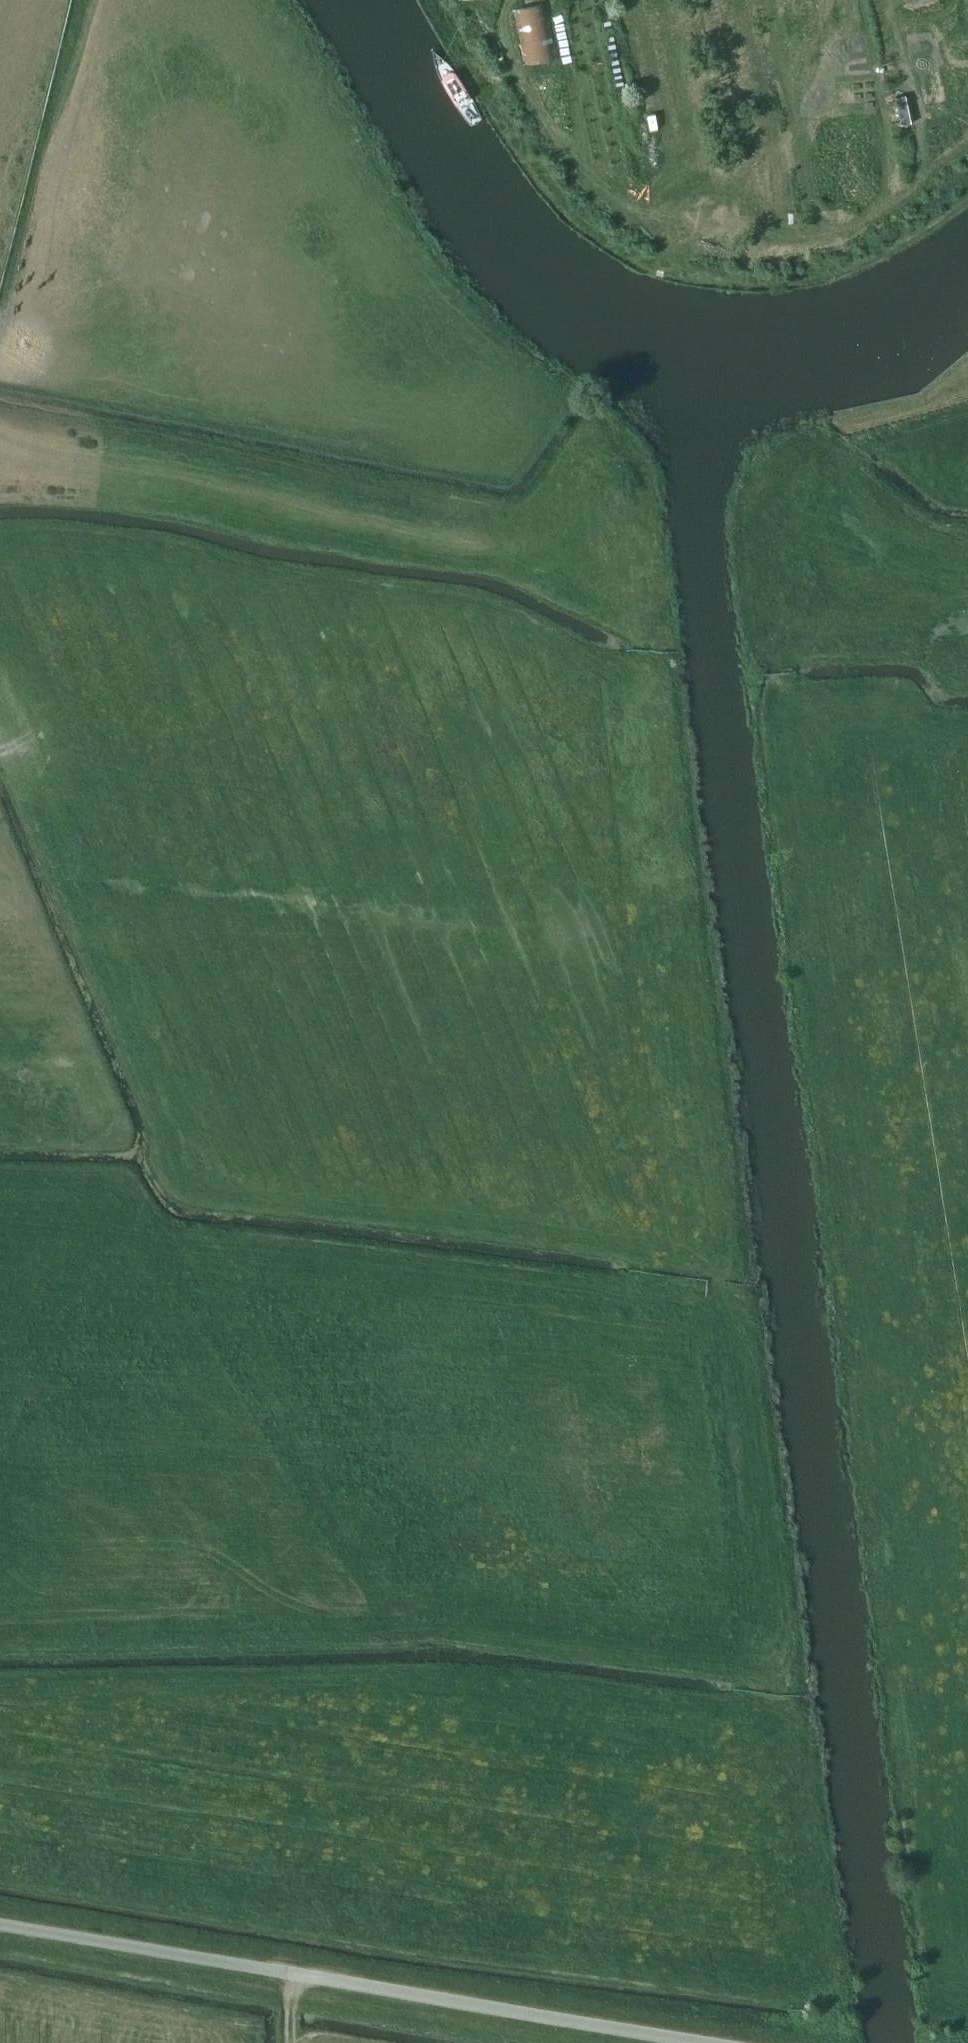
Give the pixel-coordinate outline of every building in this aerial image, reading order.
[(557,58),(544,3),(513,10),(526,65),(557,58)] [(898,109),(908,106),(905,95),(895,97),(898,109)]
